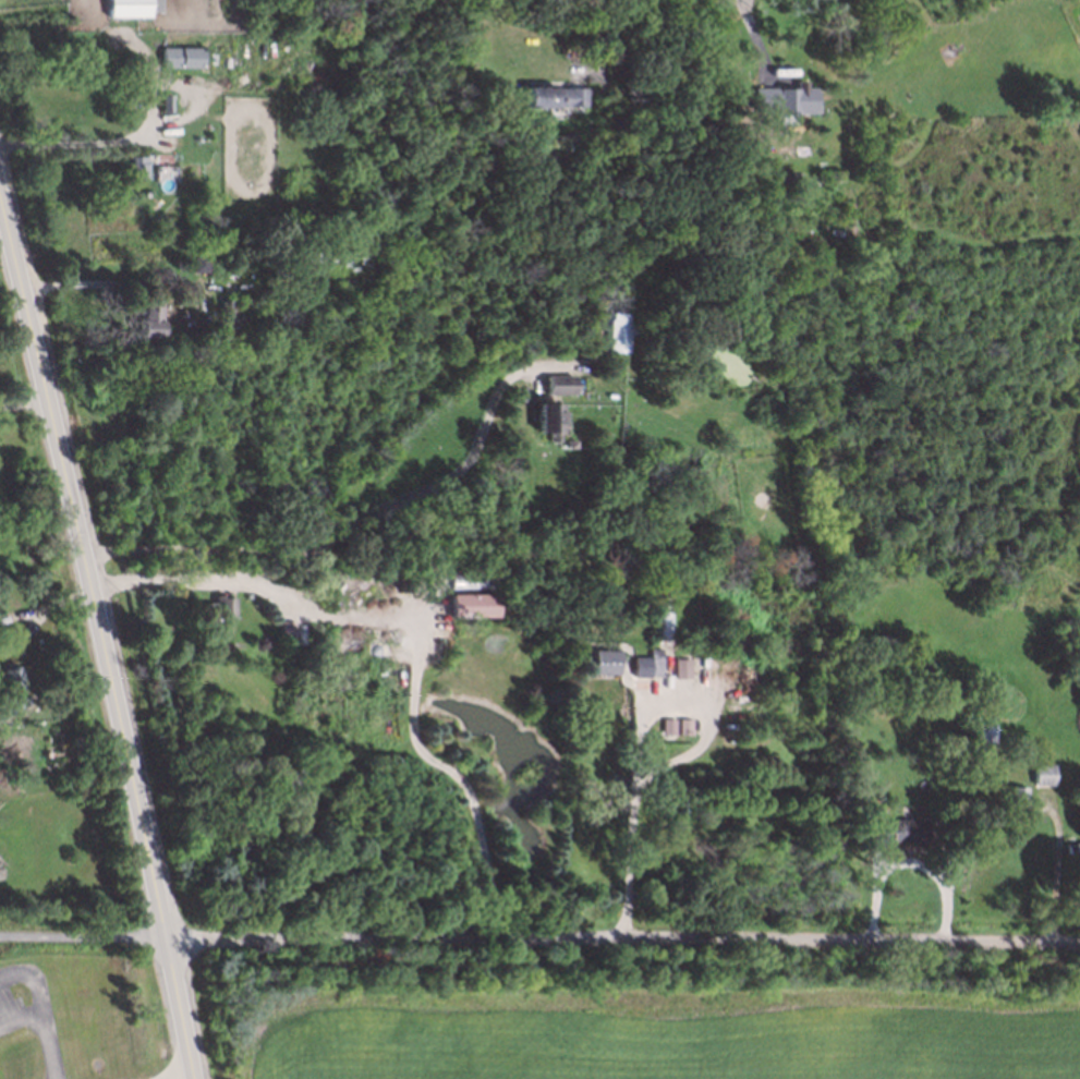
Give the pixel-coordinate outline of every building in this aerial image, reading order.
[(109,17),(151,19),(151,0),(109,0),(109,17)] [(202,48),(161,47),(161,67),(201,68),(202,48)] [(752,88),(752,112),(813,112),(814,88),(805,88),(805,80),(794,80),(794,89),(752,88)] [(526,88),(527,108),(587,106),(586,86),(526,88)] [(146,157),(128,156),(128,170),(135,170),(135,179),(146,180),(146,157)] [(206,273),(206,256),(192,256),(191,272),(206,273)] [(160,337),(159,305),(140,305),(140,337),(160,337)] [(614,314),(632,315),(631,355),(610,353),(614,314)] [(548,395),(575,394),(575,376),(548,376),(548,395)] [(560,403),(538,404),(538,433),(549,432),(549,442),(560,442),(560,403)] [(452,594),(452,617),(497,616),(497,593),(452,594)] [(296,622),(283,622),(284,639),(296,639),(296,622)] [(650,657),(633,658),(633,677),(662,677),(661,649),(650,649),(650,657)] [(619,651),(593,651),(593,674),(618,674),(619,651)] [(691,659),(675,660),(676,679),(692,678),(691,659)] [(19,668),(0,669),(0,670),(1,691),(20,690),(19,668)] [(663,734),(676,734),(676,720),(663,719),(663,734)] [(693,735),(693,719),(679,719),(680,735),(693,735)] [(995,742),(994,725),(976,726),(977,743),(995,742)] [(1053,786),(1054,767),(1034,767),(1034,785),(1053,786)] [(1027,788),(1010,787),(1010,809),(1027,810),(1027,788)] [(872,846),(925,845),(924,819),(871,820),(872,846)] [(1079,864),(1079,844),(1065,844),(1065,863),(1079,864)]
